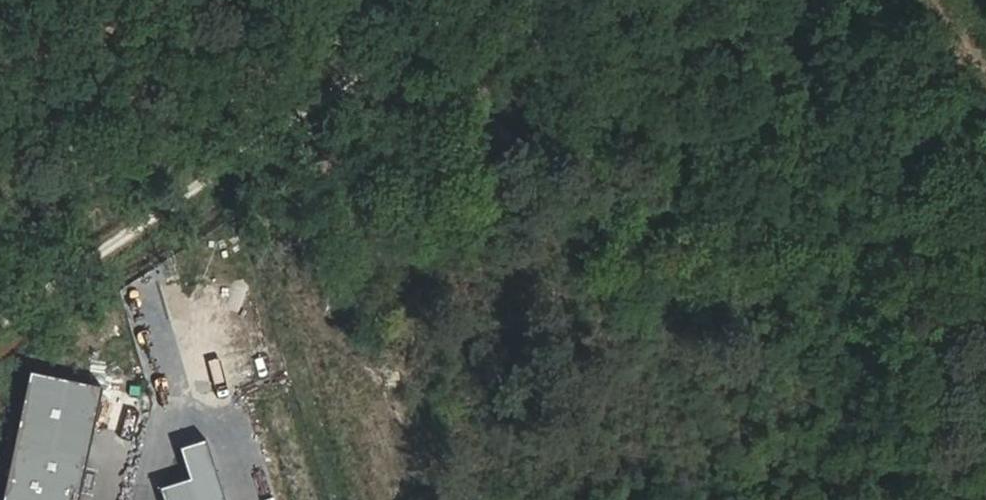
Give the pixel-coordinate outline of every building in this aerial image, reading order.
[(17,383),(0,474),(0,499),(72,499),(91,397),(17,383)] [(163,487),(167,499),(228,499),(209,439),(182,447),(192,478),(163,487)]
